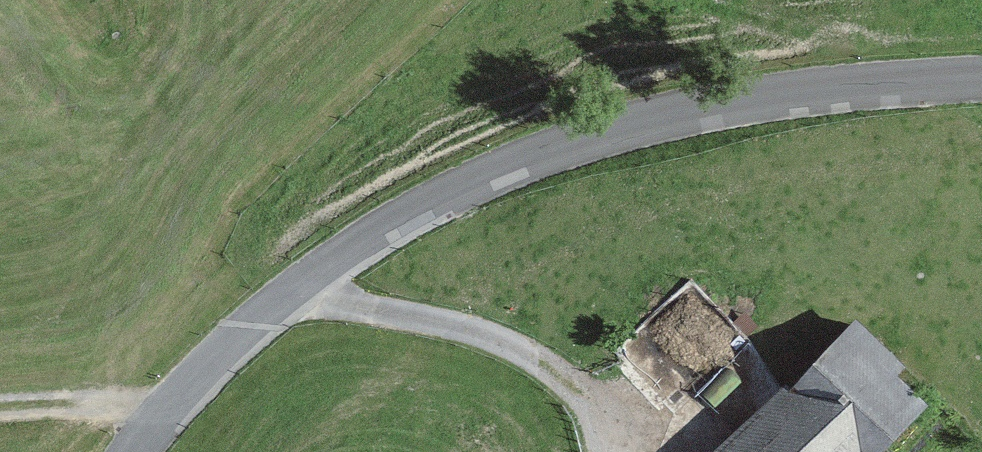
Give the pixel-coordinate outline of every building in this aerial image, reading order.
[(735,451),(913,451),(947,421),(866,333),(735,451)]
